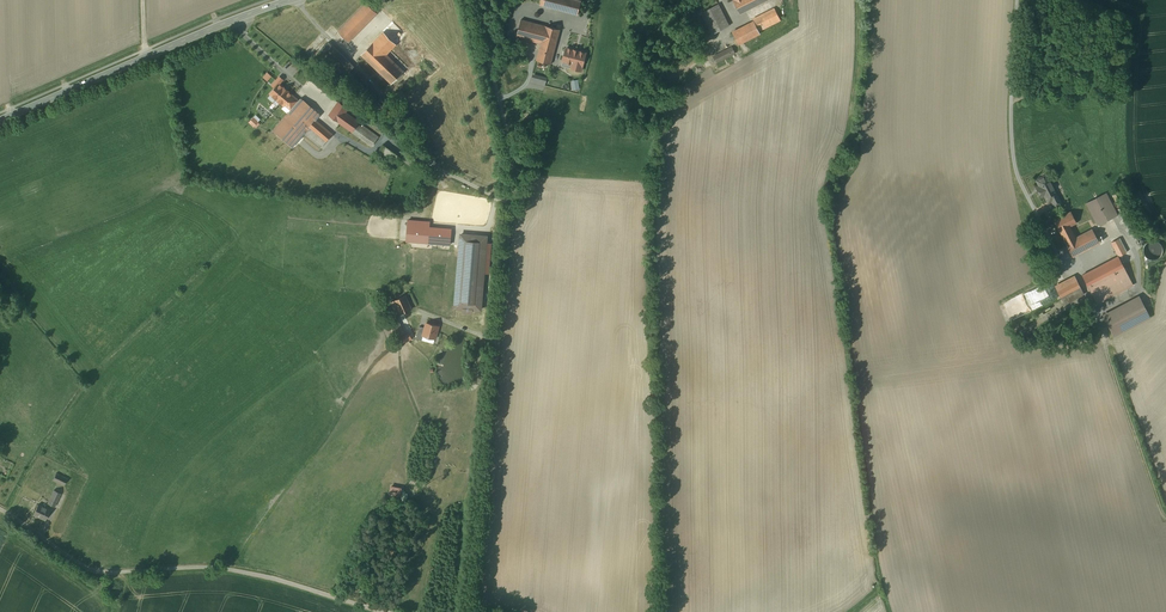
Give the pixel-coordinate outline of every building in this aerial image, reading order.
[(367,0),(339,29),(350,40),(378,11),(367,0)] [(538,5),(582,16),(586,0),(539,0),(538,5)] [(719,0),(716,0),(701,8),(712,30),(730,22),(719,0)] [(736,9),(739,7),(740,9),(760,0),(732,0),(736,9)] [(761,31),(759,28),(783,16),(776,3),(753,15),(754,17),(732,28),(739,42),(761,31)] [(547,20),(546,22),(521,15),(515,34),(542,41),(538,60),(553,63),(562,23),(547,20)] [(396,42),(383,29),(361,52),(374,65),(375,64),(392,81),(405,68),(388,50),(396,42)] [(429,57),(404,35),(396,44),(421,66),(429,57)] [(588,45),(567,40),(561,62),(583,67),(588,45)] [(736,48),(733,41),(713,51),(717,58),(736,48)] [(267,81),(271,76),(267,72),(262,77),(267,81)] [(544,86),(546,77),(532,74),(530,83),(544,86)] [(578,79),(571,81),(572,90),(580,89),(578,79)] [(286,100),(268,84),(259,95),(276,110),(286,100)] [(312,115),(292,99),(265,132),(284,148),(312,115)] [(374,137),(352,122),(338,113),(328,129),(343,138),(345,134),(366,149),(374,137)] [(248,122),(255,129),(260,124),(253,116),(248,122)] [(318,149),(327,138),(309,123),(300,133),(318,149)] [(393,154),(376,144),(369,156),(386,166),(393,154)] [(1047,179),(1033,185),(1036,192),(1032,194),(1036,203),(1041,201),(1045,210),(1049,208),(1052,213),(1061,208),(1047,179)] [(1090,205),(1078,211),(1087,228),(1098,222),(1090,205)] [(1075,254),(1074,253),(1090,245),(1083,231),(1067,239),(1057,217),(1045,223),(1063,260),(1075,254)] [(430,221),(407,219),(406,241),(451,245),(452,228),(430,226),(430,221)] [(482,311),(488,235),(460,232),(453,309),(462,309),(462,313),(473,314),(473,310),(482,311)] [(1117,257),(1126,253),(1119,238),(1110,242),(1117,257)] [(1109,245),(1102,249),(1106,257),(1113,254),(1109,245)] [(1152,247),(1148,248),(1145,250),(1143,253),(1143,257),(1144,260),(1145,262),(1149,264),(1154,265),(1158,262),(1160,259),(1161,255),(1160,252),(1157,249),(1152,247)] [(1125,288),(1110,258),(1074,277),(1089,306),(1125,288)] [(1054,276),(1061,273),(1057,265),(1050,268),(1054,276)] [(1071,293),(1063,277),(1045,286),(1053,302),(1071,293)] [(412,309),(406,295),(390,302),(396,316),(412,309)] [(1139,296),(1101,313),(1111,336),(1149,319),(1139,296)] [(396,332),(394,326),(398,324),(395,315),(385,319),(386,321),(391,320),(393,323),(389,325),(392,333),(396,332)] [(440,325),(426,321),(424,327),(422,335),(423,335),(436,339),(440,325)] [(401,344),(413,339),(409,332),(398,337),(401,344)] [(69,478),(57,472),(53,479),(65,486),(69,478)] [(401,497),(402,487),(389,485),(388,495),(401,497)] [(47,506),(55,490),(49,487),(41,503),(47,506)] [(36,503),(30,514),(45,521),(50,510),(36,503)]
